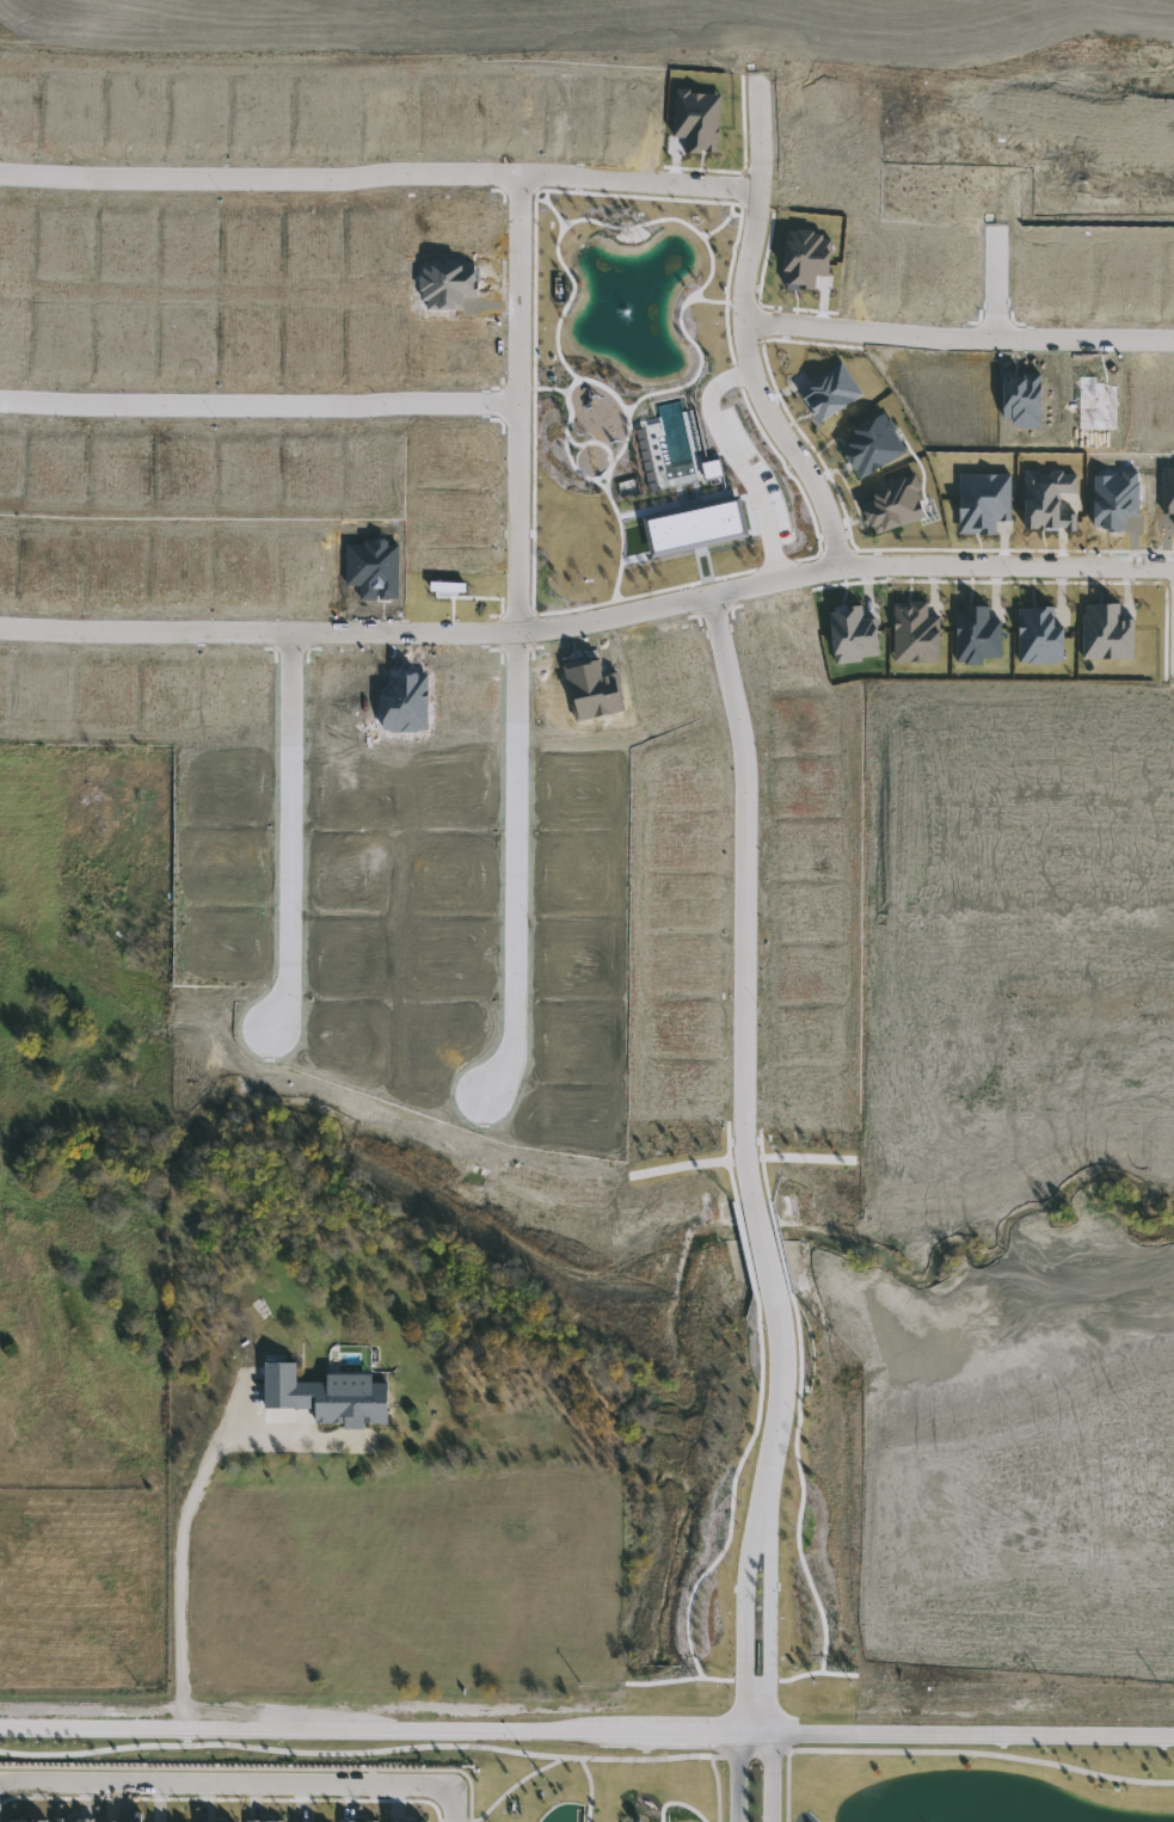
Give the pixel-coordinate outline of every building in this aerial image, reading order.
[(676,87),(689,87),(689,91),(720,93),(717,153),(711,150),(703,153),(682,152),(684,136),(674,137),(674,135),(676,87)] [(797,228),(812,229),(812,234),(823,233),(823,240),(830,240),(829,277),(818,275),(815,290),(785,289),(786,283),(780,282),(779,270),(782,239),(786,238),(786,232),(795,230),(797,228)] [(838,364),(801,389),(820,424),(865,393),(842,362),(838,364)] [(850,425),(883,412),(887,417),(891,420),(896,430),(899,439),(908,454),(860,480),(841,449),(847,445),(846,441),(855,436),(849,429),(850,425)] [(702,461),(720,456),(725,474),(707,480),(702,461)] [(1162,512),(1173,513),(1173,464),(1161,466),(1162,512)] [(1025,470),(1040,470),(1040,475),(1051,473),(1050,469),(1063,470),(1063,474),(1077,474),(1077,494),(1061,494),(1062,513),(1077,513),(1076,530),(1022,533),(1022,498),(1027,497),(1025,470)] [(1095,475),(1120,474),(1119,469),(1138,470),(1141,481),(1141,516),(1127,517),(1127,529),(1108,527),(1101,523),(1102,528),(1092,527),(1094,498),(1095,475)] [(960,473),(957,501),(960,534),(996,535),(996,518),(1010,521),(1012,474),(960,473)] [(869,487),(910,475),(915,475),(920,481),(915,487),(923,494),(920,499),(922,515),(875,533),(871,522),(866,519),(860,505),(871,503),(873,493),(869,491),(869,487)] [(647,517),(737,497),(744,530),(654,550),(647,517)] [(893,602),(905,602),(910,601),(921,601),(927,601),(932,603),(928,605),(928,616),(940,616),(941,617),(943,618),(945,624),(943,632),(939,630),(940,660),(896,661),(893,602)] [(1082,613),(1087,613),(1087,601),(1121,601),(1120,618),(1126,615),(1133,618),(1132,661),(1082,658),(1082,613)] [(954,609),(961,609),(961,604),(972,602),(976,602),(985,603),(989,605),(989,620),(1000,620),(1001,657),(983,657),(983,663),(965,664),(964,661),(954,660),(954,609)] [(1019,607),(1027,608),(1027,604),(1035,605),(1052,604),(1055,605),(1053,623),(1063,624),(1063,660),(1057,663),(1052,664),(1018,664),(1019,607)] [(863,608),(847,605),(838,609),(834,608),(830,613),(831,653),(835,652),(834,663),(868,658),(868,652),(880,651),(878,616),(863,617),(863,608)]
